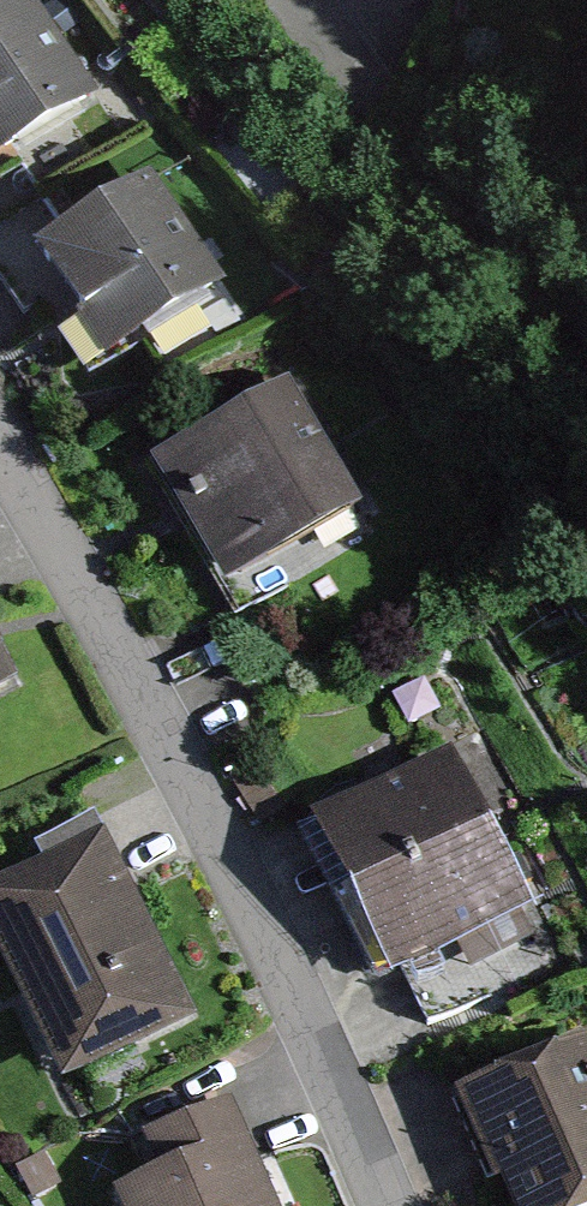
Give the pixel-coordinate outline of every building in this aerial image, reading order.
[(0,15),(0,166),(9,178),(108,107),(31,0),(20,0),(0,15)] [(163,183),(60,256),(145,374),(247,301),(163,183)] [(299,393),(177,468),(253,590),(375,515),(299,393)] [(54,696),(0,611),(0,730),(54,696)] [(460,751),(338,819),(389,909),(510,841),(460,751)] [(0,898),(0,918),(88,1079),(212,1012),(115,835),(0,898)] [(555,919),(510,841),(389,909),(433,988),(555,919)] [(458,1112),(508,1205),(586,1205),(586,1056),(582,1047),(458,1112)] [(135,1199),(139,1205),(291,1205),(242,1104),(163,1141),(181,1177),(135,1199)]
